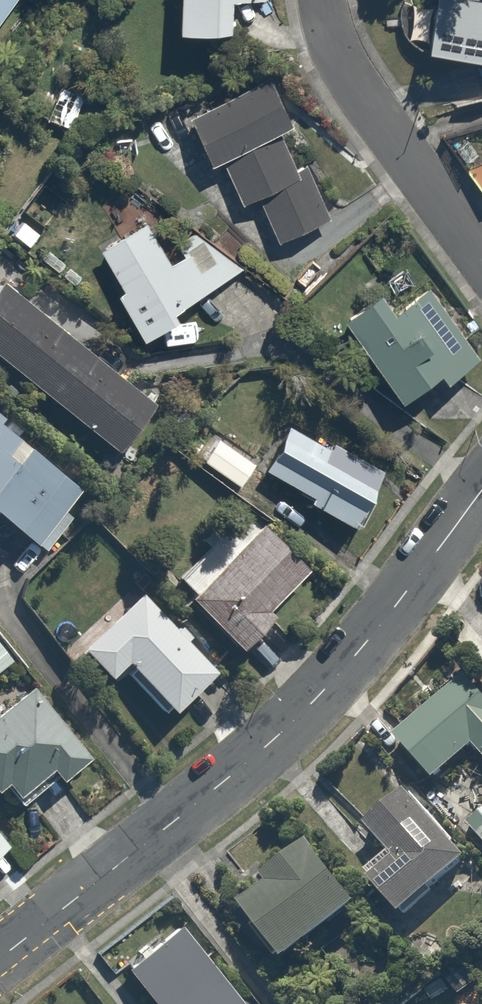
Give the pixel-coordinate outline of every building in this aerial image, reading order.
[(17,0),(0,0),(0,22),(17,0)] [(191,27),(240,30),(242,1),(267,2),(267,0),(192,0),(191,27)] [(425,44),(481,56),(481,0),(434,0),(425,44)] [(274,77),(197,112),(220,161),(227,158),(248,202),(262,196),(283,243),(332,220),(311,174),(304,177),(283,132),(297,126),(274,77)] [(73,128),(88,90),(64,81),(49,119),(73,128)] [(249,270),(205,242),(177,258),(155,220),(107,249),(130,288),(126,290),(153,337),(187,316),(183,309),(249,270)] [(0,287),(0,353),(121,449),(158,402),(5,280),(0,287)] [(481,358),(481,346),(437,286),(401,313),(387,293),(350,320),(407,398),(447,368),(454,378),(481,358)] [(51,548),(94,491),(6,424),(12,417),(0,408),(0,514),(2,511),(51,548)] [(288,425),(265,468),(315,494),(310,504),(357,528),(384,476),(288,425)] [(200,461),(242,490),(260,464),(218,435),(200,461)] [(308,569),(264,525),(221,569),(207,555),(179,583),(247,649),(276,619),(267,611),(308,569)] [(143,589),(84,648),(117,682),(127,673),(172,718),(222,669),(143,589)] [(15,656),(0,638),(0,668),(15,656)] [(397,729),(444,781),(481,748),(481,749),(481,681),(468,665),(397,729)] [(41,681),(0,712),(0,783),(19,808),(62,776),(95,752),(41,681)] [(409,787),(370,827),(398,854),(375,878),(418,919),(479,855),(409,787)] [(471,824),(481,835),(481,814),(471,824)] [(14,841),(0,825),(0,853),(14,841)] [(302,965),(367,904),(312,845),(247,907),(302,965)] [(184,923),(131,964),(163,1003),(243,1003),(246,1002),(184,923)]
